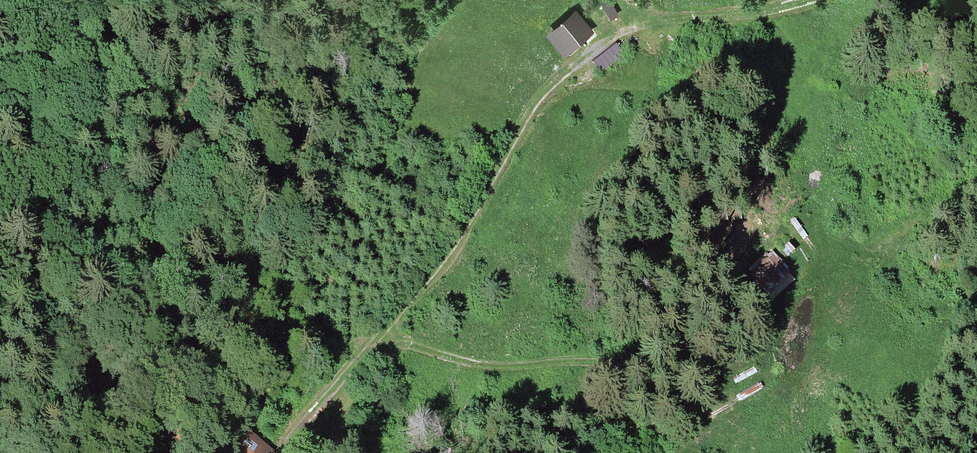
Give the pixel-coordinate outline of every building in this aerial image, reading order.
[(547,36),(567,58),(597,31),(577,9),(547,36)] [(744,274),(778,306),(802,282),(768,250),(744,274)] [(251,433),(234,452),(269,452),(271,450),(251,433)]
